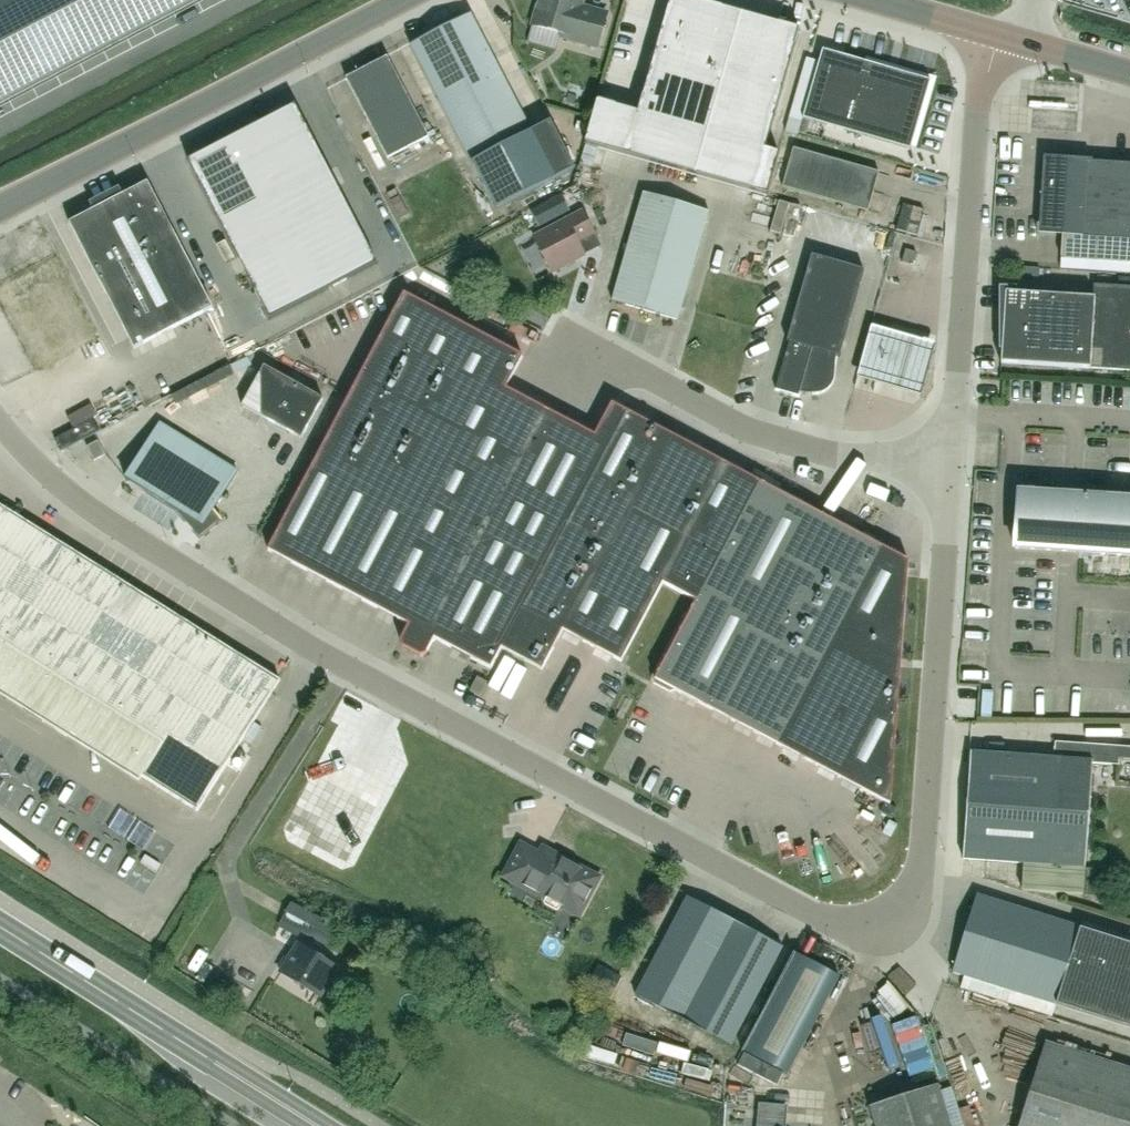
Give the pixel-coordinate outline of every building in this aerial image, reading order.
[(194,0),(0,0),(0,101),(194,0)] [(530,25),(559,33),(558,37),(596,47),(603,21),(582,15),(579,10),(582,0),(537,0),(530,25)] [(654,51),(689,61),(705,3),(695,0),(668,0),(654,51)] [(689,61),(683,80),(718,90),(740,13),(705,3),(689,61)] [(549,122),(530,132),(468,13),(409,44),(495,210),(573,169),(549,122)] [(706,132),(693,174),(765,195),(777,152),(764,149),(798,29),(740,13),(718,90),(706,132)] [(909,149),(929,81),(821,50),(801,118),(909,149)] [(649,70),(683,80),(689,61),(654,51),(649,70)] [(386,57),(344,78),(386,159),(428,137),(386,57)] [(649,70),(637,112),(706,132),(718,90),(683,80),(649,70)] [(595,100),(583,143),(693,174),(706,132),(637,112),(595,100)] [(298,183),(326,169),(294,105),(265,119),(298,183)] [(272,197),(298,183),(265,119),(239,133),(272,197)] [(272,197),(239,133),(213,147),(246,210),(272,197)] [(246,210),(213,147),(186,160),(219,224),(246,210)] [(867,211),(877,173),(878,172),(792,148),(781,187),(867,211)] [(1042,157),(1039,216),(1062,217),(1061,236),(1059,267),(1129,271),(1129,263),(1129,165),(1090,162),(1090,160),(1042,157)] [(578,164),(575,176),(596,181),(599,169),(578,164)] [(342,200),(326,169),(298,183),(272,197),(288,228),(342,200)] [(146,182),(67,223),(133,349),(211,308),(146,182)] [(642,193),(640,199),(625,250),(611,301),(677,320),(708,212),(642,193)] [(569,212),(560,194),(528,211),(537,228),(569,212)] [(288,228),(272,197),(246,210),(219,224),(236,255),(288,228)] [(342,200),(288,228),(305,260),(331,246),(359,231),(342,200)] [(775,201),(769,219),(796,227),(802,209),(775,201)] [(800,222),(819,226),(822,212),(803,208),(800,222)] [(599,247),(592,234),(580,211),(532,237),(550,272),(583,255),(599,247)] [(305,260),(288,228),(236,255),(253,287),(278,273),(305,260)] [(331,246),(347,277),(375,262),(359,231),(331,246)] [(347,277),(331,246),(305,260),(321,291),(347,277)] [(904,250),(900,262),(911,265),(915,253),(904,250)] [(863,270),(810,255),(785,342),(788,342),(774,390),(797,396),(798,392),(810,393),(818,393),(824,390),(830,384),(832,378),(834,356),(838,357),(863,270)] [(278,273),(295,305),(321,291),(305,260),(278,273)] [(295,305),(278,273),(253,287),(270,319),(295,305)] [(1004,292),(999,363),(1129,371),(1129,287),(1092,284),(1091,298),(1004,292)] [(505,389),(521,357),(403,294),(266,550),(407,625),(399,641),(401,646),(419,656),(424,655),(433,638),(473,660),(592,435),(505,389)] [(258,327),(263,340),(311,320),(306,307),(258,327)] [(917,387),(929,333),(863,319),(851,372),(917,387)] [(299,438),(321,399),(262,366),(240,406),(299,438)] [(593,436),(592,435),(473,660),(489,668),(499,649),(540,671),(561,631),(620,662),(661,583),(680,593),(742,474),(610,404),(593,436)] [(124,479),(181,515),(198,533),(218,517),(212,509),(236,470),(159,423),(124,479)] [(104,455),(97,440),(85,446),(93,460),(104,455)] [(680,593),(695,601),(687,615),(684,613),(650,677),(652,683),(668,692),(674,690),(888,804),(907,561),(742,474),(680,593)] [(1088,496),(1014,491),(1011,549),(1129,557),(1129,499),(1088,496)] [(23,704),(20,709),(65,737),(68,732),(196,812),(279,680),(0,506),(0,689),(23,704)] [(468,691),(478,696),(486,682),(476,677),(468,691)] [(961,859),(982,860),(1084,868),(1091,763),(1117,765),(1118,746),(1054,742),(1052,759),(969,753),(961,859)] [(1118,746),(1117,765),(1118,759),(1129,760),(1129,747),(1118,746)] [(564,864),(566,861),(542,849),(538,856),(519,846),(504,876),(544,897),(543,900),(544,904),(555,909),(559,908),(560,905),(562,906),(564,903),(577,909),(575,913),(577,914),(596,878),(573,865),(571,868),(564,864)] [(1079,928),(975,895),(951,972),(1054,1005),(1073,945),(1079,928)] [(682,1020),(733,922),(686,897),(635,995),(682,1020)] [(328,948),(338,929),(290,903),(278,927),(296,936),(299,931),(328,948)] [(780,947),(733,922),(682,1020),(729,1045),(780,947)] [(337,968),(297,944),(279,973),(319,997),(337,968)] [(1073,945),(1054,1005),(1078,1012),(1096,953),(1073,945)] [(795,953),(743,1052),(786,1075),(838,976),(795,953)] [(1078,1012),(1101,1019),(1120,960),(1096,953),(1078,1012)] [(1124,1027),(1129,1008),(1129,963),(1120,960),(1101,1019),(1124,1027)] [(1044,1043),(1018,1125),(1129,1125),(1129,1070),(1044,1043)] [(692,1065),(719,1077),(724,1064),(698,1052),(692,1065)] [(874,1125),(949,1125),(936,1085),(868,1107),(874,1125)]
